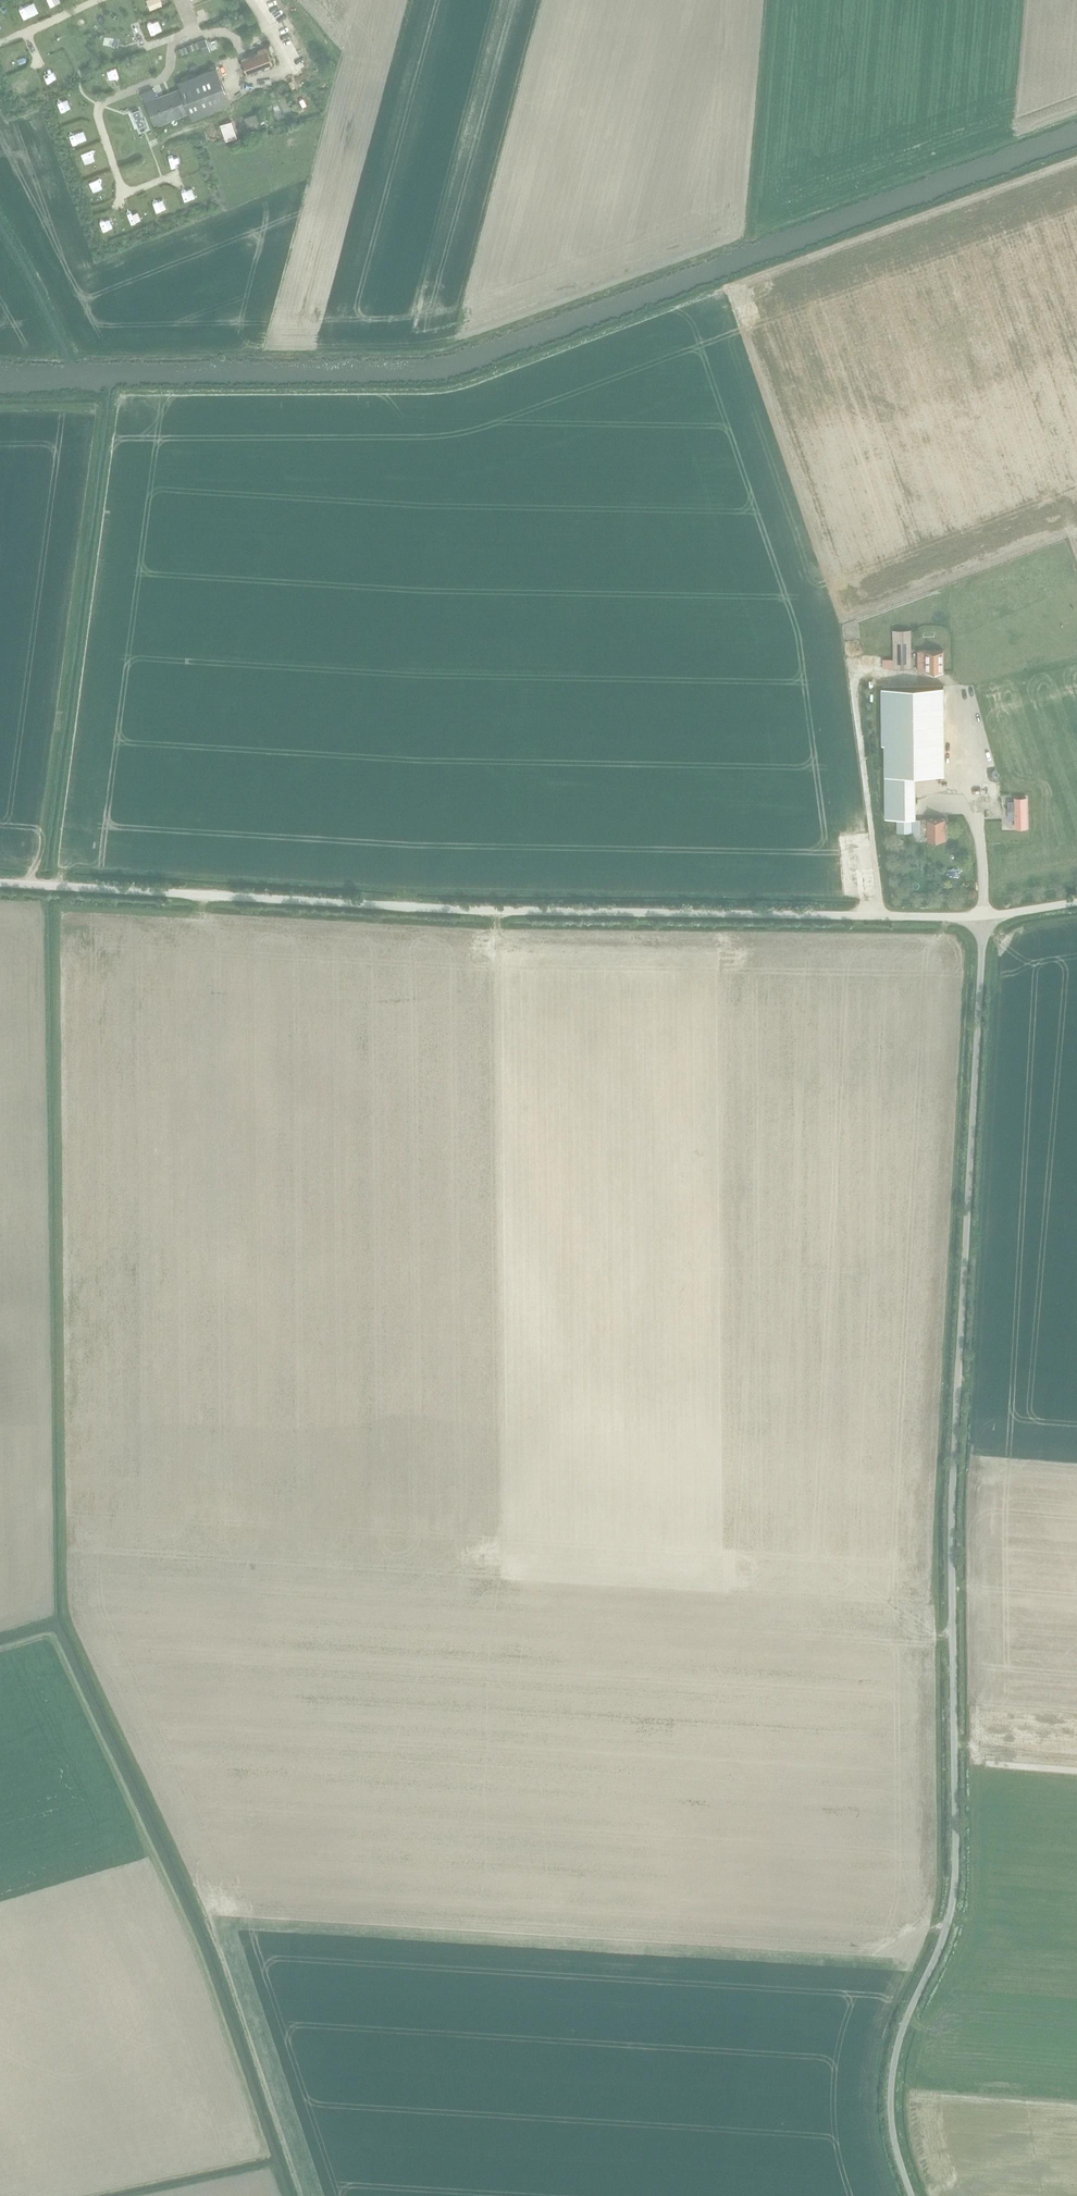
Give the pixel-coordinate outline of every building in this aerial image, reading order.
[(231,21),(233,26),(242,22),(240,17),(231,21)] [(248,73),(272,64),(265,47),(257,50),(259,54),(243,60),(248,73)] [(181,89),(156,98),(152,88),(141,92),(154,128),(190,114),(193,120),(231,105),(216,67),(178,82),(181,89)] [(893,629),(893,656),(893,667),(911,666),(911,629),(893,629)] [(918,670),(926,670),(944,670),(943,649),(918,650),(918,670)] [(916,686),(884,686),(885,817),(916,816),(915,774),(945,773),(944,685),(916,686)] [(927,818),(897,819),(897,832),(914,832),(914,833),(920,833),(920,832),(927,832),(927,838),(945,838),(945,818),(927,818)]
